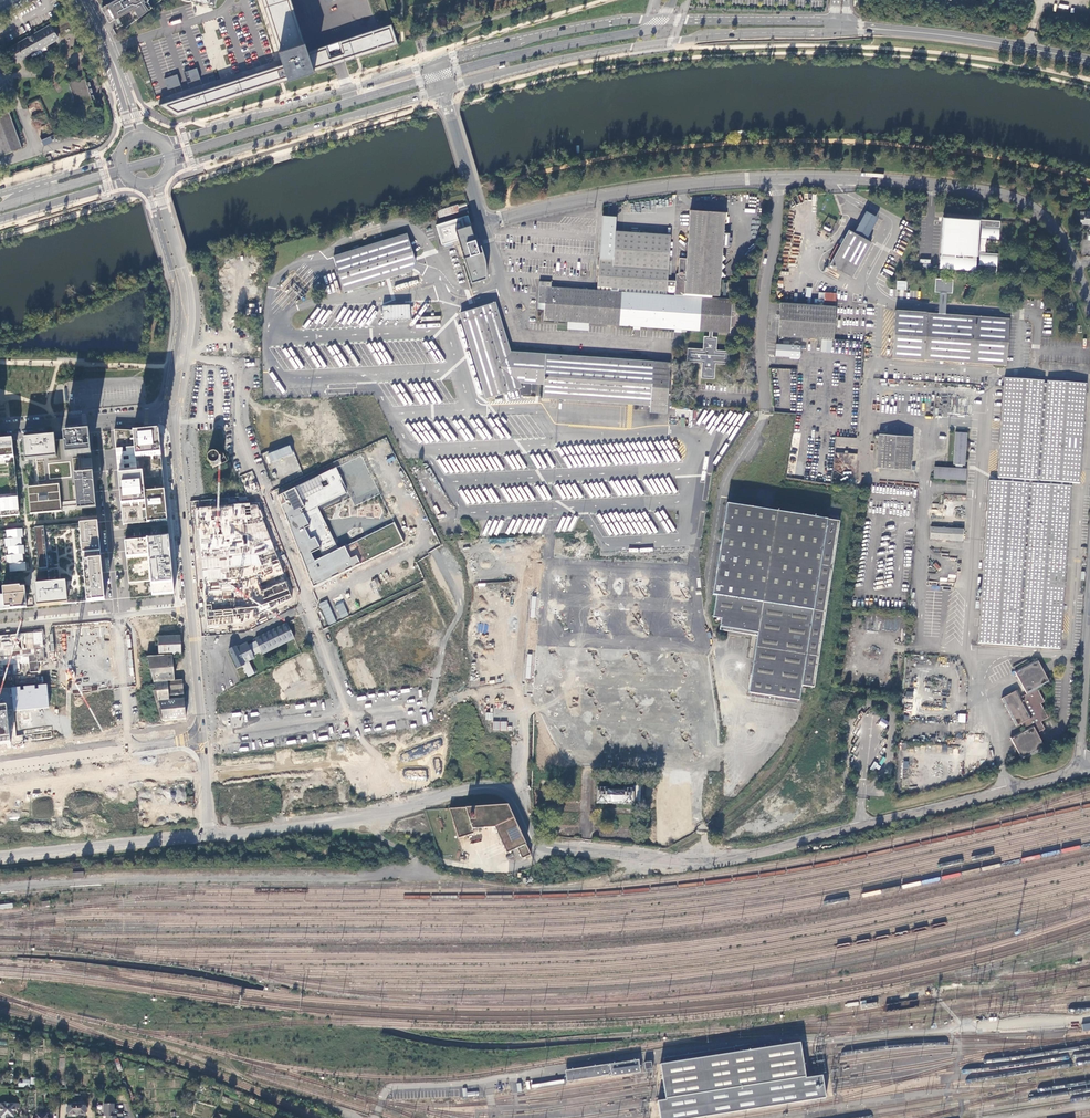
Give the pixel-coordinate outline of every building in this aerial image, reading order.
[(101,8),(109,23),(129,12),(134,21),(152,8),(148,2),(149,1),(149,0),(116,0),(101,8)] [(315,72),(309,51),(292,0),(263,0),(284,64),(289,80),(315,72)] [(309,51),(315,72),(340,64),(399,45),(392,24),(377,28),(339,41),(343,52),(337,54),(331,56),(327,45),(309,51)] [(17,60),(29,54),(41,47),(57,38),(51,26),(10,49),(17,60)] [(41,47),(29,54),(30,57),(42,51),(41,47)] [(178,115),(289,80),(284,64),(237,79),(231,81),(223,83),(159,105),(178,115)] [(202,79),(199,68),(187,72),(188,78),(192,77),(193,81),(202,79)] [(182,85),(179,74),(166,78),(169,89),(182,85)] [(68,84),(74,105),(93,99),(92,96),(90,97),(89,94),(91,93),(90,89),(88,90),(87,87),(89,87),(89,83),(86,84),(85,79),(68,84)] [(21,151),(8,111),(0,113),(0,157),(21,151)] [(42,140),(44,145),(52,142),(51,137),(42,140)] [(466,203),(437,211),(439,216),(467,208),(466,203)] [(878,218),(866,211),(854,233),(866,240),(878,218)] [(1080,214),(1079,223),(1089,224),(1089,212),(1084,212),(1083,215),(1080,214)] [(597,285),(668,290),(673,234),(617,230),(619,216),(603,215),(597,285)] [(486,274),(486,273),(486,272),(487,271),(487,269),(486,264),(486,263),(486,261),(485,256),(483,252),(483,251),(479,252),(471,224),(465,226),(462,217),(436,225),(436,227),(440,239),(442,244),(458,239),(464,255),(472,282),(479,280),(478,277),(486,274)] [(998,239),(1000,221),(943,217),(939,268),(975,270),(978,270),(996,272),(997,254),(980,252),(981,238),(998,239)] [(440,239),(432,228),(427,231),(435,242),(440,239)] [(866,240),(854,233),(849,230),(830,264),(835,267),(840,260),(856,269),(871,242),(866,240)] [(407,234),(333,257),(344,291),(417,268),(407,234)] [(840,260),(835,267),(852,277),(856,269),(840,260)] [(935,291),(940,291),(947,291),(952,292),(952,279),(936,278),(935,291)] [(897,289),(907,290),(907,281),(897,281),(897,289)] [(545,322),(732,334),(734,299),(597,289),(540,285),(538,309),(545,309),(545,322)] [(939,307),(938,313),(946,314),(946,307),(947,303),(947,291),(940,291),(939,302),(939,307)] [(824,303),(836,304),(836,294),(819,292),(818,298),(824,298),(824,303)] [(544,382),(546,354),(510,351),(495,302),(461,312),(488,397),(516,388),(521,387),(519,381),(544,382)] [(800,337),(834,339),(836,306),(780,302),(778,336),(800,337)] [(410,304),(382,306),(383,320),(411,318),(410,304)] [(946,314),(938,313),(895,310),(892,357),(1006,365),(1010,318),(946,314)] [(713,336),(709,336),(704,336),(703,349),(688,348),(688,361),(702,362),(701,377),(714,378),(716,363),(729,364),(730,351),(717,350),(717,337),(713,336)] [(795,358),(798,358),(800,357),(800,345),(776,343),(775,355),(794,356),(795,358)] [(651,411),(667,412),(670,363),(546,354),(544,382),(543,396),(651,404),(651,411)] [(787,370),(787,381),(795,382),(796,371),(787,370)] [(1000,477),(1070,482),(1080,483),(1087,384),(1047,381),(1047,384),(1044,383),(1044,381),(1005,378),(1004,386),(998,477),(1000,477)] [(130,431),(114,430),(118,477),(120,488),(121,502),(123,525),(145,523),(168,521),(167,514),(166,501),(166,498),(165,492),(161,454),(161,449),(159,432),(154,432),(148,432),(141,431),(136,431),(130,431)] [(963,465),(965,465),(967,433),(956,432),(954,464),(957,464),(956,469),(935,467),(935,478),(966,480),(967,469),(963,469),(963,465)] [(30,438),(23,439),(25,461),(36,460),(38,487),(35,487),(28,488),(30,515),(36,514),(38,514),(45,513),(46,513),(54,512),(56,512),(62,512),(61,506),(77,504),(78,510),(96,509),(95,494),(94,484),(93,472),(93,468),(92,459),(91,455),(90,437),(89,433),(70,435),(64,435),(64,440),(55,441),(55,436),(39,438),(30,438)] [(876,469),(909,471),(911,437),(878,435),(876,469)] [(16,516),(20,516),(14,457),(12,440),(7,441),(0,441),(0,518),(16,516)] [(265,454),(269,463),(293,454),(290,445),(265,454)] [(222,464),(227,461),(223,453),(218,455),(218,454),(216,452),(214,451),(212,451),(209,452),(208,454),(207,457),(207,460),(209,462),(210,462),(213,468),(222,464)] [(336,468),(276,496),(286,519),(313,588),(328,581),(405,543),(394,522),(338,550),(318,507),(348,492),(336,468)] [(1070,482),(1000,477),(999,481),(1070,486),(1070,482)] [(1070,486),(999,481),(990,480),(979,643),(1061,648),(1072,486),(1070,486)] [(247,493),(257,489),(255,483),(244,486),(247,493)] [(224,503),(196,506),(198,520),(209,614),(211,624),(236,624),(240,624),(294,600),(290,590),(255,500),(250,500),(235,502),(224,503)] [(830,504),(771,502),(760,754),(811,757),(812,702),(798,701),(800,654),(815,653),(831,538),(828,538),(830,504)] [(36,594),(37,607),(68,604),(87,602),(91,602),(105,601),(104,594),(103,576),(101,559),(101,552),(100,543),(99,531),(98,522),(80,524),(44,527),(35,528),(39,570),(48,569),(49,584),(35,585),(36,594)] [(951,541),(952,530),(930,528),(930,540),(951,541)] [(4,611),(27,608),(26,597),(25,586),(18,586),(17,584),(16,572),(26,571),(26,563),(24,563),(23,554),(25,554),(24,546),(22,546),(21,538),(23,537),(22,529),(6,531),(0,531),(0,611),(4,611)] [(963,530),(952,530),(951,541),(962,542),(963,530)] [(147,540),(125,542),(129,584),(151,582),(151,585),(152,588),(152,596),(174,594),(173,583),(168,538),(147,540)] [(370,582),(374,589),(381,585),(377,578),(370,582)] [(336,605),(341,618),(348,615),(343,603),(336,605)] [(899,628),(899,619),(885,619),(885,629),(899,628)] [(262,655),(294,639),(286,623),(255,639),(256,642),(251,644),(249,640),(245,642),(246,643),(238,647),(236,648),(235,647),(228,650),(238,669),(242,666),(248,677),(254,674),(248,661),(254,659),(253,656),(261,652),(262,655)] [(81,629),(74,629),(80,683),(87,683),(92,682),(114,680),(113,669),(111,650),(110,641),(108,626),(81,629)] [(61,631),(65,669),(76,668),(72,630),(61,631)] [(14,675),(20,674),(19,663),(29,662),(30,673),(39,672),(38,662),(46,661),(43,633),(0,637),(0,676),(4,676),(3,665),(13,664),(14,675)] [(164,637),(158,638),(158,643),(157,643),(157,644),(158,644),(158,650),(158,651),(158,650),(159,656),(172,656),(175,655),(175,656),(176,656),(176,655),(181,655),(181,650),(182,650),(182,649),(181,649),(181,643),(182,643),(182,642),(181,642),(180,636),(175,637),(175,636),(174,636),(174,637),(170,637),(170,636),(169,636),(169,637),(164,637),(164,636),(164,637)] [(311,653),(293,661),(296,681),(213,693),(214,715),(329,700),(311,653)] [(159,656),(146,657),(164,721),(186,719),(185,711),(182,680),(174,681),(172,656),(159,656)] [(1019,751),(1023,760),(1024,760),(1046,748),(1038,733),(1045,729),(1042,722),(1049,718),(1041,703),(1045,702),(1038,688),(1049,682),(1037,659),(1015,671),(1027,694),(1021,697),(1017,690),(1002,699),(1017,726),(1022,723),(1025,729),(1011,737),(1019,751)] [(35,689),(35,686),(23,687),(24,690),(20,690),(20,687),(12,688),(14,711),(24,710),(40,709),(50,708),(47,685),(38,686),(38,689),(35,689)] [(60,709),(63,737),(118,729),(114,689),(77,693),(78,707),(60,709)] [(13,743),(52,737),(51,732),(10,737),(7,709),(0,710),(0,745),(13,743)] [(885,728),(889,722),(882,718),(878,724),(885,728)] [(507,729),(507,721),(493,721),(493,729),(507,729)] [(600,734),(599,744),(621,745),(622,735),(600,734)] [(380,755),(389,752),(386,742),(377,745),(380,755)] [(393,756),(386,760),(393,772),(400,768),(393,756)] [(624,804),(633,804),(633,801),(639,801),(640,786),(633,786),(633,789),(624,789),(624,791),(618,790),(618,789),(617,787),(613,787),(613,788),(613,790),(606,790),(606,789),(597,788),(597,803),(606,803),(606,802),(624,802),(624,804)] [(507,805),(467,808),(472,829),(494,828),(506,853),(517,849),(526,845),(507,805)] [(467,808),(449,809),(458,838),(474,833),(472,829),(467,808)] [(530,853),(526,845),(517,849),(522,859),(530,855),(530,853)] [(665,1091),(666,1098),(806,1077),(805,1069),(804,1059),(802,1051),(801,1042),(771,1046),(770,1042),(759,1043),(750,1045),(663,1057),(664,1063),(660,1064),(662,1072),(663,1082),(665,1091)] [(639,1060),(565,1071),(567,1082),(641,1072),(639,1060)] [(652,1061),(644,1062),(645,1070),(652,1069),(652,1061)] [(658,1100),(659,1106),(660,1117),(661,1117),(692,1117),(826,1097),(825,1091),(823,1080),(822,1075),(658,1100)] [(112,1103),(103,1103),(103,1115),(106,1115),(106,1117),(112,1117),(112,1103)] [(116,1111),(113,1111),(113,1108),(113,1103),(112,1103),(112,1117),(116,1117),(116,1115),(123,1115),(123,1112),(119,1112),(116,1109),(116,1111)] [(19,1104),(8,1104),(8,1117),(13,1117),(14,1108),(19,1108),(19,1104)] [(76,1116),(76,1105),(72,1105),(72,1106),(68,1106),(68,1116),(76,1116)] [(81,1105),(76,1105),(76,1116),(85,1116),(85,1106),(81,1106),(81,1105)]
